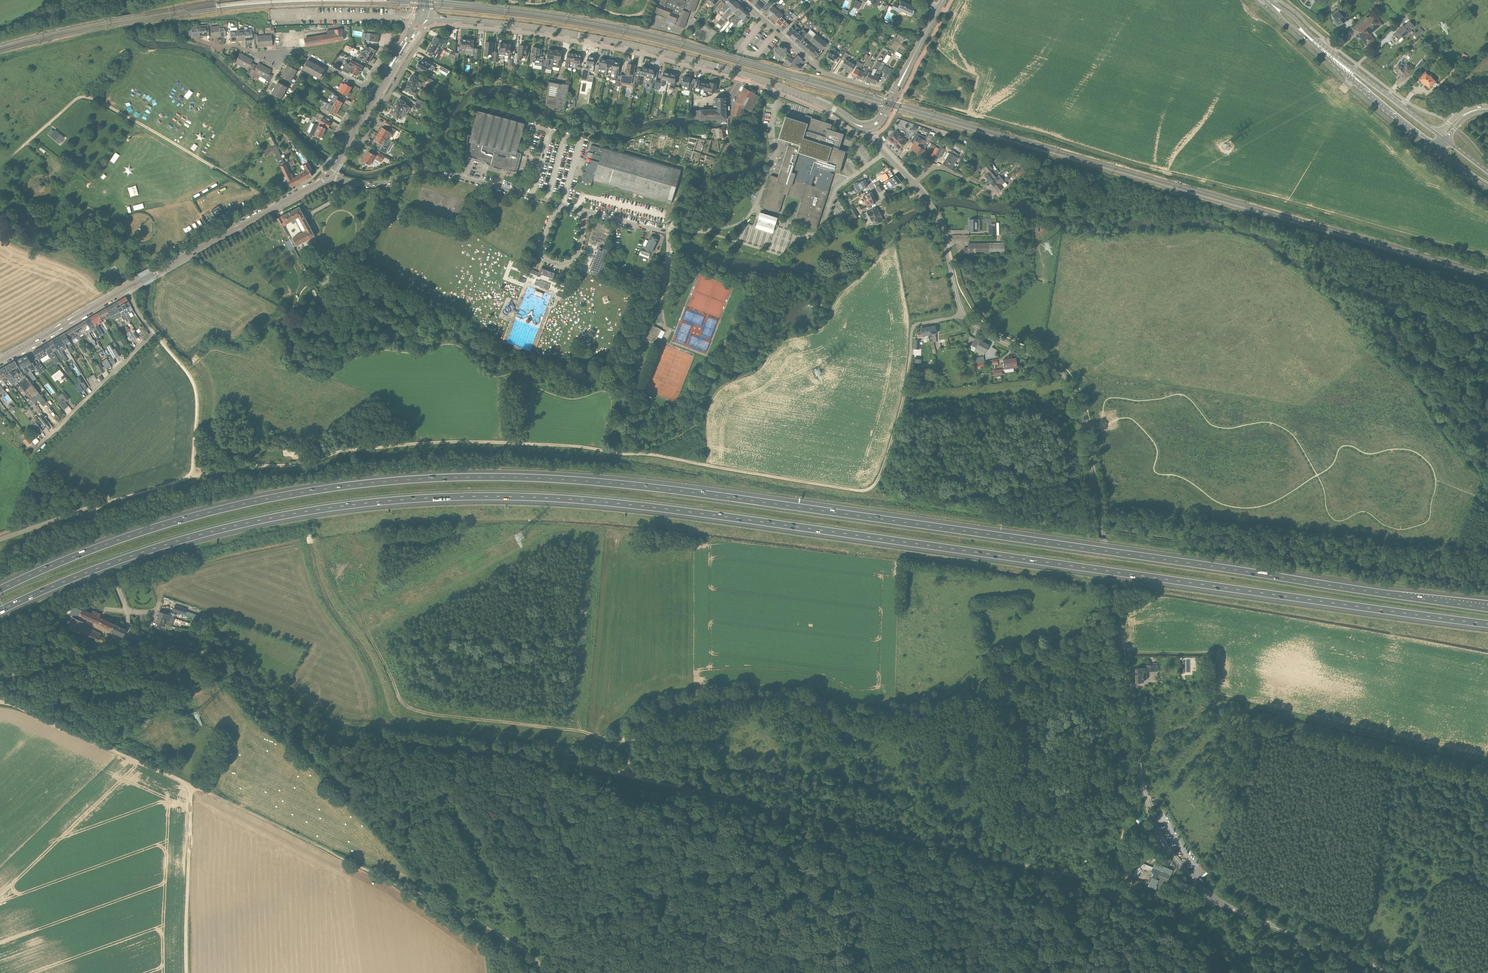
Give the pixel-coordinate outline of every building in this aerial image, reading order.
[(659,4),(660,4),(659,6),(656,4),(653,12),(668,18),(667,20),(677,24),(676,25),(684,28),(690,12),(690,10),(694,12),(699,0),(660,0),(659,4)] [(736,1),(734,0),(730,0),(723,9),(720,12),(721,14),(723,12),(724,13),(721,18),(719,21),(717,19),(711,28),(713,29),(717,23),(718,23),(725,15),(736,1)] [(723,9),(730,0),(723,0),(722,2),(717,7),(716,9),(718,12),(719,11),(720,12),(723,9)] [(764,0),(759,0),(754,5),(760,11),(763,7),(766,10),(771,4),(768,1),(767,3),(764,0)] [(859,8),(862,2),(858,0),(856,0),(853,5),(859,8)] [(735,13),(741,6),(740,5),(736,1),(725,15),(718,23),(721,26),(725,21),(724,20),(732,11),(735,13)] [(915,8),(901,1),(899,6),(894,3),(892,9),(900,13),(901,11),(910,15),(910,16),(911,16),(915,8)] [(779,7),(782,5),(779,3),(775,8),(773,5),(766,13),(771,17),(777,9),(779,7)] [(730,26),(744,9),(741,6),(735,13),(737,15),(732,22),(731,21),(729,25),(730,26)] [(748,19),(745,17),(748,13),(744,9),(730,26),(731,27),(734,28),(741,19),(743,20),(742,22),(745,24),(748,19)] [(783,14),(779,11),(777,9),(771,17),(776,22),(782,15),(783,14)] [(794,11),(791,9),(790,10),(789,10),(786,13),(785,12),(783,14),(782,15),(776,22),(780,26),(786,20),(787,18),(794,11)] [(1344,13),(1341,10),(1333,17),(1337,22),(1336,23),(1338,25),(1339,24),(1339,25),(1346,20),(1346,19),(1348,17),(1344,12),(1344,13)] [(784,30),(790,24),(789,24),(794,19),(790,16),(793,12),(794,11),(787,18),(786,20),(780,26),(784,30)] [(1369,46),(1375,41),(1370,34),(1383,25),(1374,14),(1354,29),(1365,43),(1366,42),(1369,46)] [(218,37),(219,37),(226,36),(225,28),(228,28),(227,20),(223,20),(223,25),(218,26),(218,37)] [(721,34),(730,23),(728,21),(719,33),(721,34)] [(1413,28),(1411,26),(1412,24),(1410,22),(1407,24),(1404,26),(1403,25),(1396,31),(1397,32),(1393,35),(1398,41),(1402,37),(1403,38),(1410,32),(1409,31),(1413,28)] [(206,27),(206,25),(198,26),(199,37),(209,36),(208,27),(206,27)] [(789,37),(797,28),(795,26),(796,25),(795,25),(793,28),(791,27),(785,33),(789,37)] [(794,41),(802,31),(796,25),(795,26),(797,28),(789,37),(794,41)] [(199,37),(198,26),(191,26),(191,29),(189,29),(189,36),(192,36),(192,38),(199,37)] [(237,41),(245,41),(244,29),(237,30),(237,41)] [(252,29),(244,29),(245,41),(255,40),(255,36),(255,34),(252,34),(252,31),(252,29)] [(306,46),(343,40),(342,32),(342,29),(325,32),(325,34),(304,38),(306,46)] [(797,44),(807,33),(805,31),(803,30),(802,31),(794,41),(797,44)] [(378,42),(379,35),(371,33),(369,41),(378,42)] [(264,35),(255,36),(255,40),(257,40),(258,47),(265,47),(264,35)] [(265,47),(272,46),(271,35),(264,35),(265,47)] [(821,51),(822,50),(827,44),(815,35),(809,42),(821,51)] [(439,39),(436,37),(434,40),(433,40),(432,42),(432,43),(442,49),(447,40),(444,39),(444,40),(440,38),(439,39)] [(458,44),(458,48),(466,49),(467,40),(461,39),(460,39),(460,44),(458,44)] [(480,59),(481,49),(474,48),(475,45),(473,45),(474,40),(467,40),(466,49),(465,54),(474,55),(474,59),(480,59)] [(806,52),(811,47),(802,40),(798,45),(806,52)] [(493,42),(493,41),(490,41),(490,42),(486,42),(485,49),(484,49),(484,53),(484,56),(488,57),(488,53),(492,54),(491,59),(494,60),(495,51),(492,51),(493,42)] [(430,46),(429,49),(432,51),(431,52),(432,53),(431,56),(434,58),(437,54),(440,56),(444,49),(442,49),(432,43),(431,43),(430,45),(430,46)] [(505,44),(505,43),(503,43),(502,44),(500,43),(499,51),(495,51),(494,60),(494,61),(497,62),(498,55),(505,56),(505,55),(506,44),(505,44)] [(515,53),(514,63),(517,63),(517,60),(521,60),(522,58),(522,56),(526,56),(527,45),(523,44),(522,45),(519,45),(519,48),(518,54),(515,53)] [(781,46),(779,45),(776,48),(775,48),(775,50),(776,56),(779,56),(779,58),(779,59),(782,58),(784,57),(788,52),(785,50),(787,49),(786,48),(784,46),(783,46),(782,47),(781,46)] [(366,46),(362,51),(372,57),(376,50),(370,47),(369,48),(366,46)] [(532,51),(530,61),(535,62),(535,65),(542,66),(543,61),(540,61),(540,58),(541,48),(533,47),(533,51),(532,51)] [(810,55),(815,50),(811,47),(806,52),(810,55)] [(840,53),(832,48),(826,57),(834,62),(837,57),(841,59),(845,52),(842,50),(840,53)] [(555,51),(555,50),(552,49),(551,50),(548,49),(547,57),(546,56),(546,60),(543,59),(543,61),(542,66),(541,72),(544,73),(545,69),(551,70),(552,66),(553,62),(555,51)] [(562,52),(562,51),(556,50),(556,51),(555,51),(553,62),(557,63),(556,65),(556,67),(560,68),(560,66),(562,52)] [(814,59),(815,58),(819,54),(815,50),(810,55),(814,59)] [(362,51),(356,60),(357,60),(357,61),(361,63),(363,60),(368,64),(372,57),(362,51)] [(848,53),(846,51),(846,52),(845,52),(841,59),(844,61),(841,66),(847,70),(846,71),(850,73),(855,65),(846,59),(849,54),(848,54),(848,53)] [(573,65),(575,53),(571,52),(571,53),(568,53),(567,59),(566,58),(565,67),(569,68),(569,65),(573,65)] [(241,67),(246,57),(240,53),(235,63),(241,67)] [(576,67),(580,68),(581,63),(580,63),(581,55),(579,55),(579,54),(575,53),(573,65),(572,67),(576,68),(576,67)] [(794,60),(794,61),(789,67),(799,70),(801,67),(800,66),(804,62),(801,60),(802,59),(798,55),(794,60)] [(581,77),(580,79),(586,80),(587,80),(587,79),(588,79),(588,75),(589,70),(593,71),(594,66),(593,66),(595,57),(591,56),(591,57),(588,57),(587,61),(586,61),(585,68),(583,68),(581,77)] [(246,57),(241,67),(248,70),(247,72),(249,73),(251,70),(248,69),(253,60),(246,57)] [(783,65),(789,67),(794,61),(791,59),(789,57),(786,61),(784,64),(783,65)] [(598,77),(599,69),(605,70),(607,60),(605,60),(605,59),(600,58),(600,59),(599,59),(598,65),(596,64),(594,76),(598,77)] [(349,64),(345,70),(356,76),(359,70),(361,71),(364,66),(355,62),(351,59),(349,64)] [(320,79),(325,70),(308,60),(303,70),(320,79)] [(418,63),(417,65),(418,66),(417,67),(426,72),(428,68),(432,70),(434,66),(430,64),(431,64),(426,61),(425,63),(421,60),(419,63),(418,63)] [(613,61),(612,60),(610,60),(607,60),(605,70),(605,74),(607,75),(608,75),(609,69),(612,70),(614,61),(613,61)] [(612,70),(611,74),(614,74),(614,78),(617,79),(620,62),(614,61),(612,70)] [(870,82),(881,64),(877,62),(876,64),(872,73),(869,72),(867,78),(865,77),(863,80),(870,82)] [(254,64),(251,70),(257,74),(256,75),(255,77),(258,79),(265,67),(259,63),(257,66),(254,64)] [(621,81),(620,82),(623,83),(624,79),(631,80),(632,80),(634,65),(634,64),(631,63),(631,64),(628,63),(626,69),(625,69),(624,73),(626,73),(625,76),(621,75),(621,81)] [(1404,67),(1399,63),(1394,70),(1405,79),(1413,69),(1407,63),(1404,67)] [(887,67),(881,64),(870,82),(876,85),(881,71),(884,73),(890,75),(893,69),(887,67)] [(288,65),(284,71),(281,76),(291,82),(297,70),(288,65)] [(852,74),(856,77),(861,69),(862,69),(861,68),(862,67),(861,66),(858,65),(852,74)] [(440,66),(437,70),(447,76),(450,72),(440,66)] [(636,74),(635,82),(637,82),(638,80),(642,81),(643,76),(646,77),(649,68),(648,68),(648,67),(645,67),(642,66),(641,71),(639,71),(639,74),(636,74)] [(265,67),(258,79),(265,83),(268,84),(273,75),(270,74),(272,70),(265,67)] [(865,77),(869,69),(866,67),(865,70),(863,69),(863,70),(864,71),(863,74),(860,79),(863,80),(865,77)] [(649,68),(646,77),(650,78),(649,82),(650,83),(653,83),(652,88),(654,88),(655,83),(656,78),(657,76),(654,75),(655,70),(652,69),(652,68),(649,68)] [(320,82),(301,71),(298,76),(301,78),(303,75),(319,84),(320,82)] [(1430,75),(1426,71),(1419,79),(1430,88),(1433,85),(1435,87),(1438,84),(1436,82),(1437,81),(1437,80),(1437,79),(1431,74),(1430,75)] [(655,83),(654,88),(659,89),(659,85),(661,86),(664,86),(665,80),(668,81),(670,73),(669,73),(669,72),(667,72),(667,73),(663,72),(662,77),(661,77),(660,79),(656,78),(655,83)] [(673,74),(673,73),(671,73),(670,73),(668,81),(668,82),(671,83),(669,89),(673,90),(673,92),(678,93),(679,87),(674,86),(674,85),(675,85),(676,81),(675,81),(676,75),(673,74)] [(414,76),(412,75),(411,78),(410,78),(408,80),(409,81),(409,82),(420,88),(421,85),(422,85),(424,81),(419,78),(415,75),(414,76)] [(427,76),(425,80),(435,85),(437,82),(427,76)] [(684,76),(681,86),(682,86),(682,88),(684,89),(690,91),(691,87),(694,88),(696,79),(690,78),(690,77),(687,76),(687,77),(684,76)] [(701,80),(698,79),(698,80),(696,88),(704,90),(705,84),(701,83),(702,81),(701,80)] [(281,99),(284,93),(288,87),(278,82),(272,94),(281,99)] [(406,85),(404,89),(407,90),(407,91),(411,93),(416,96),(417,93),(420,95),(422,90),(420,88),(409,82),(408,83),(407,82),(406,85)] [(554,110),(555,108),(559,84),(549,82),(545,104),(550,107),(554,110)] [(342,83),(338,90),(340,91),(347,95),(346,97),(348,98),(351,93),(349,92),(351,87),(345,84),(345,85),(342,83)] [(705,84),(704,90),(714,93),(716,84),(710,83),(710,85),(705,84)] [(565,109),(569,85),(559,84),(555,108),(565,109)] [(750,111),(758,96),(744,87),(736,102),(733,116),(742,118),(744,107),(750,111)] [(331,102),(330,104),(339,109),(343,102),(337,99),(339,96),(335,94),(331,101),(331,102)] [(726,120),(726,109),(725,98),(715,98),(715,105),(717,106),(717,109),(705,109),(705,106),(699,106),(699,110),(691,110),(691,118),(693,118),(693,119),(694,119),(695,119),(695,120),(698,120),(699,120),(700,120),(700,121),(717,120),(726,120)] [(395,104),(394,106),(394,107),(405,113),(407,114),(411,107),(405,104),(406,103),(400,99),(399,101),(398,100),(396,104),(395,104)] [(327,102),(322,111),(328,115),(330,112),(335,116),(339,109),(330,104),(327,102)] [(405,113),(394,107),(393,107),(392,109),(392,110),(390,113),(394,115),(394,117),(398,120),(399,118),(401,119),(402,116),(403,117),(405,113)] [(471,148),(469,154),(472,155),(473,158),(487,162),(487,164),(489,164),(494,166),(496,168),(501,169),(502,168),(515,171),(517,165),(518,162),(520,155),(520,154),(517,153),(518,150),(519,146),(524,128),(525,124),(519,122),(514,120),(515,116),(490,109),(489,114),(478,111),(469,143),(471,143),(470,147),(471,148)] [(804,120),(803,122),(785,116),(779,139),(790,142),(781,173),(780,176),(779,177),(770,175),(760,207),(778,213),(784,194),(786,194),(787,195),(802,200),(794,222),(816,229),(828,191),(834,174),(831,173),(831,172),(831,171),(839,173),(846,151),(839,149),(824,145),(827,137),(807,131),(809,124),(812,117),(808,116),(806,115),(804,120)] [(829,131),(831,125),(831,124),(830,124),(828,123),(813,119),(814,117),(812,117),(809,124),(807,131),(827,137),(824,145),(839,149),(841,141),(840,141),(841,138),(842,138),(843,134),(839,133),(839,134),(830,131),(829,131)] [(322,118),(318,125),(324,128),(325,125),(329,127),(331,123),(322,118)] [(382,127),(378,134),(389,140),(391,138),(391,137),(393,137),(397,130),(391,127),(392,124),(386,121),(384,124),(388,127),(386,130),(382,127)] [(314,124),(310,134),(315,137),(316,135),(318,136),(320,137),(319,138),(321,138),(326,128),(324,128),(318,125),(314,124)] [(59,144),(64,138),(53,128),(48,134),(59,144)] [(907,142),(896,131),(888,139),(890,142),(891,141),(896,147),(898,150),(907,142)] [(918,145),(919,143),(920,141),(922,142),(921,143),(925,146),(926,145),(930,147),(932,144),(936,146),(937,144),(938,144),(941,138),(936,136),(936,137),(932,135),(932,136),(929,135),(927,138),(924,137),(923,139),(918,137),(920,134),(917,133),(914,136),(911,141),(914,143),(911,149),(914,151),(916,149),(915,149),(918,145)] [(378,134),(376,138),(377,139),(376,140),(380,143),(377,149),(385,153),(392,141),(389,140),(378,134)] [(582,177),(580,184),(591,188),(593,182),(671,204),(681,168),(604,145),(603,148),(599,147),(591,145),(589,151),(593,152),(593,153),(590,164),(587,163),(585,172),(583,172),(582,177)] [(927,151),(918,145),(915,149),(916,149),(914,151),(914,152),(923,157),(927,151)] [(940,158),(945,149),(941,146),(936,155),(940,158)] [(272,147),(262,152),(264,155),(273,150),(272,147)] [(372,154),(368,151),(363,161),(370,165),(374,159),(375,159),(375,160),(381,163),(385,155),(380,152),(377,156),(376,155),(376,154),(373,152),(372,154)] [(959,155),(952,151),(950,153),(943,164),(951,169),(952,168),(954,169),(956,167),(957,165),(954,164),(958,158),(957,157),(959,155)] [(991,184),(997,178),(996,177),(999,175),(992,166),(994,165),(991,161),(982,168),(987,174),(984,175),(991,184)] [(307,179),(312,176),(310,170),(312,169),(309,163),(303,166),(305,169),(303,170),(307,179)] [(292,178),(286,164),(281,167),(291,187),(299,183),(296,176),(292,178)] [(973,176),(981,169),(979,166),(970,172),(973,176)] [(1018,178),(1026,171),(1023,166),(1014,173),(1015,174),(1018,178)] [(299,183),(307,179),(303,170),(298,173),(299,175),(296,176),(299,183)] [(994,188),(1008,178),(1005,174),(1001,177),(998,179),(997,178),(991,184),(994,188)] [(893,186),(901,182),(895,175),(888,180),(886,181),(891,187),(893,186)] [(997,192),(1004,187),(1007,185),(1005,182),(1009,179),(1008,178),(994,188),(997,192)] [(869,185),(866,180),(857,184),(857,183),(855,184),(857,187),(855,188),(858,192),(862,190),(869,185)] [(879,193),(885,189),(882,184),(876,187),(879,193)] [(867,206),(874,203),(873,201),(875,200),(872,192),(867,194),(870,200),(866,202),(867,206)] [(215,218),(222,214),(218,206),(211,211),(215,218)] [(297,245),(297,246),(315,236),(314,234),(304,216),(299,207),(281,217),(278,218),(282,227),(293,248),(297,245)] [(881,222),(875,207),(864,212),(861,214),(863,219),(867,218),(870,227),(881,222)] [(855,218),(859,216),(854,208),(851,210),(855,218)] [(755,227),(772,233),(777,218),(760,212),(755,227)] [(658,240),(650,237),(644,250),(650,253),(652,254),(658,240)] [(1005,254),(1005,243),(969,243),(969,248),(964,248),(964,253),(1005,254)] [(595,258),(590,270),(593,271),(592,274),(597,276),(599,273),(602,274),(607,263),(603,262),(608,250),(606,249),(599,247),(596,256),(595,258)] [(641,249),(639,255),(649,258),(650,253),(644,250),(641,249)] [(545,272),(540,270),(539,272),(523,266),(522,270),(525,272),(525,271),(537,276),(539,277),(541,274),(544,275),(545,272)] [(550,278),(553,279),(555,273),(541,268),(540,270),(545,272),(544,275),(550,278)] [(564,286),(563,290),(565,291),(566,291),(568,286),(553,280),(553,279),(550,278),(549,280),(564,286)] [(539,281),(536,279),(534,284),(548,290),(550,284),(540,280),(539,281)] [(127,316),(129,314),(126,309),(127,309),(131,306),(129,303),(125,297),(118,302),(127,316)] [(127,316),(118,302),(114,304),(121,316),(122,317),(123,316),(127,322),(129,321),(127,316)] [(113,321),(121,316),(114,304),(106,309),(110,316),(113,321)] [(106,321),(105,319),(110,316),(106,309),(98,314),(103,323),(108,329),(110,328),(106,321)] [(98,332),(101,330),(98,326),(103,323),(98,314),(90,318),(98,332)] [(98,332),(90,318),(85,321),(89,329),(90,329),(91,330),(92,329),(97,338),(98,339),(101,338),(100,336),(98,332)] [(94,348),(96,347),(90,336),(91,335),(88,329),(89,329),(85,321),(82,323),(89,335),(87,336),(94,348)] [(647,331),(644,337),(652,342),(655,336),(657,337),(661,330),(656,327),(653,326),(654,324),(651,322),(649,327),(647,331)] [(89,335),(82,323),(72,329),(77,336),(77,337),(83,333),(85,337),(87,336),(89,335)] [(934,346),(934,342),(937,342),(936,334),(937,334),(935,326),(930,327),(932,336),(929,337),(932,353),(936,353),(935,351),(935,349),(935,348),(936,348),(936,345),(934,346)] [(932,336),(930,327),(920,328),(921,331),(917,332),(918,337),(926,336),(928,335),(929,337),(932,336)] [(77,336),(72,329),(65,333),(69,341),(74,339),(74,338),(77,336)] [(142,339),(149,334),(147,331),(140,336),(142,339)] [(69,341),(65,333),(60,336),(69,351),(72,349),(70,346),(72,345),(69,341)] [(69,351),(60,336),(52,341),(62,357),(64,360),(65,362),(68,361),(62,351),(67,348),(69,351)] [(122,347),(126,345),(122,338),(118,340),(122,347)] [(985,353),(989,345),(975,338),(971,347),(972,348),(971,350),(974,352),(976,348),(985,353)] [(62,357),(52,341),(48,343),(53,351),(55,350),(61,361),(64,360),(62,357)] [(51,354),(51,353),(53,351),(48,343),(42,347),(48,354),(50,357),(56,364),(59,362),(54,353),(51,354)] [(39,360),(48,354),(42,347),(33,352),(36,358),(39,360)] [(117,358),(122,354),(117,347),(112,350),(117,358)] [(32,362),(31,363),(27,356),(22,358),(26,366),(31,372),(36,369),(34,367),(32,362)] [(984,364),(984,362),(985,362),(983,356),(973,359),(974,364),(978,364),(978,368),(986,366),(985,364),(984,364)] [(31,372),(26,366),(22,358),(17,361),(21,369),(23,368),(28,374),(33,380),(36,378),(31,372)] [(1005,369),(1018,367),(1016,358),(1003,361),(1005,369)] [(41,403),(45,400),(39,393),(32,384),(22,372),(15,361),(10,364),(17,374),(35,397),(41,403)] [(40,374),(45,370),(39,363),(34,367),(36,369),(40,374)] [(13,377),(17,374),(10,364),(5,367),(9,374),(10,373),(13,377)] [(101,374),(105,372),(100,364),(96,367),(101,374)] [(9,374),(5,367),(0,369),(6,376),(10,382),(12,385),(17,382),(14,379),(13,377),(10,373),(9,374)] [(17,374),(13,377),(14,379),(17,382),(31,400),(35,397),(17,374)] [(0,384),(0,392),(3,395),(5,394),(7,396),(8,395),(2,387),(0,384)] [(64,401),(69,397),(64,392),(60,395),(64,401)] [(40,433),(43,431),(36,422),(33,424),(40,433)] [(27,447),(33,443),(28,437),(23,441),(27,447)] [(175,605),(173,611),(195,618),(197,615),(186,611),(186,609),(175,605)] [(85,619),(114,632),(118,625),(114,623),(114,624),(102,618),(99,617),(100,614),(93,610),(91,613),(82,609),(82,610),(73,606),(69,615),(72,616),(66,627),(78,632),(77,634),(97,643),(98,641),(103,643),(104,640),(106,641),(108,636),(106,635),(105,638),(100,636),(101,635),(83,627),(82,626),(84,622),(83,622),(85,619)] [(176,618),(173,618),(174,616),(170,615),(159,611),(157,618),(165,620),(170,622),(170,621),(174,622),(174,621),(178,622),(179,620),(178,620),(179,618),(176,617),(176,618)] [(172,628),(172,626),(164,624),(165,620),(157,618),(155,623),(163,626),(172,628)] [(171,629),(172,628),(163,626),(155,623),(154,626),(156,627),(155,629),(161,631),(161,630),(164,631),(165,628),(171,629)] [(123,636),(126,629),(118,625),(114,632),(123,636)] [(1136,682),(1144,682),(1144,679),(1148,679),(1147,672),(1155,671),(1155,665),(1146,665),(1146,668),(1136,669),(1136,682)] [(144,715),(140,712),(136,718),(139,720),(137,723),(140,725),(139,725),(142,728),(149,720),(146,717),(145,717),(143,715),(144,715)] [(1154,865),(1153,864),(1146,882),(1150,883),(1149,887),(1156,889),(1157,886),(1165,889),(1167,883),(1166,882),(1171,869),(1155,863),(1154,865)] [(1143,870),(1140,867),(1135,871),(1134,875),(1139,876),(1140,873),(1143,870)] [(1143,887),(1145,882),(1133,879),(1132,884),(1143,887)]
